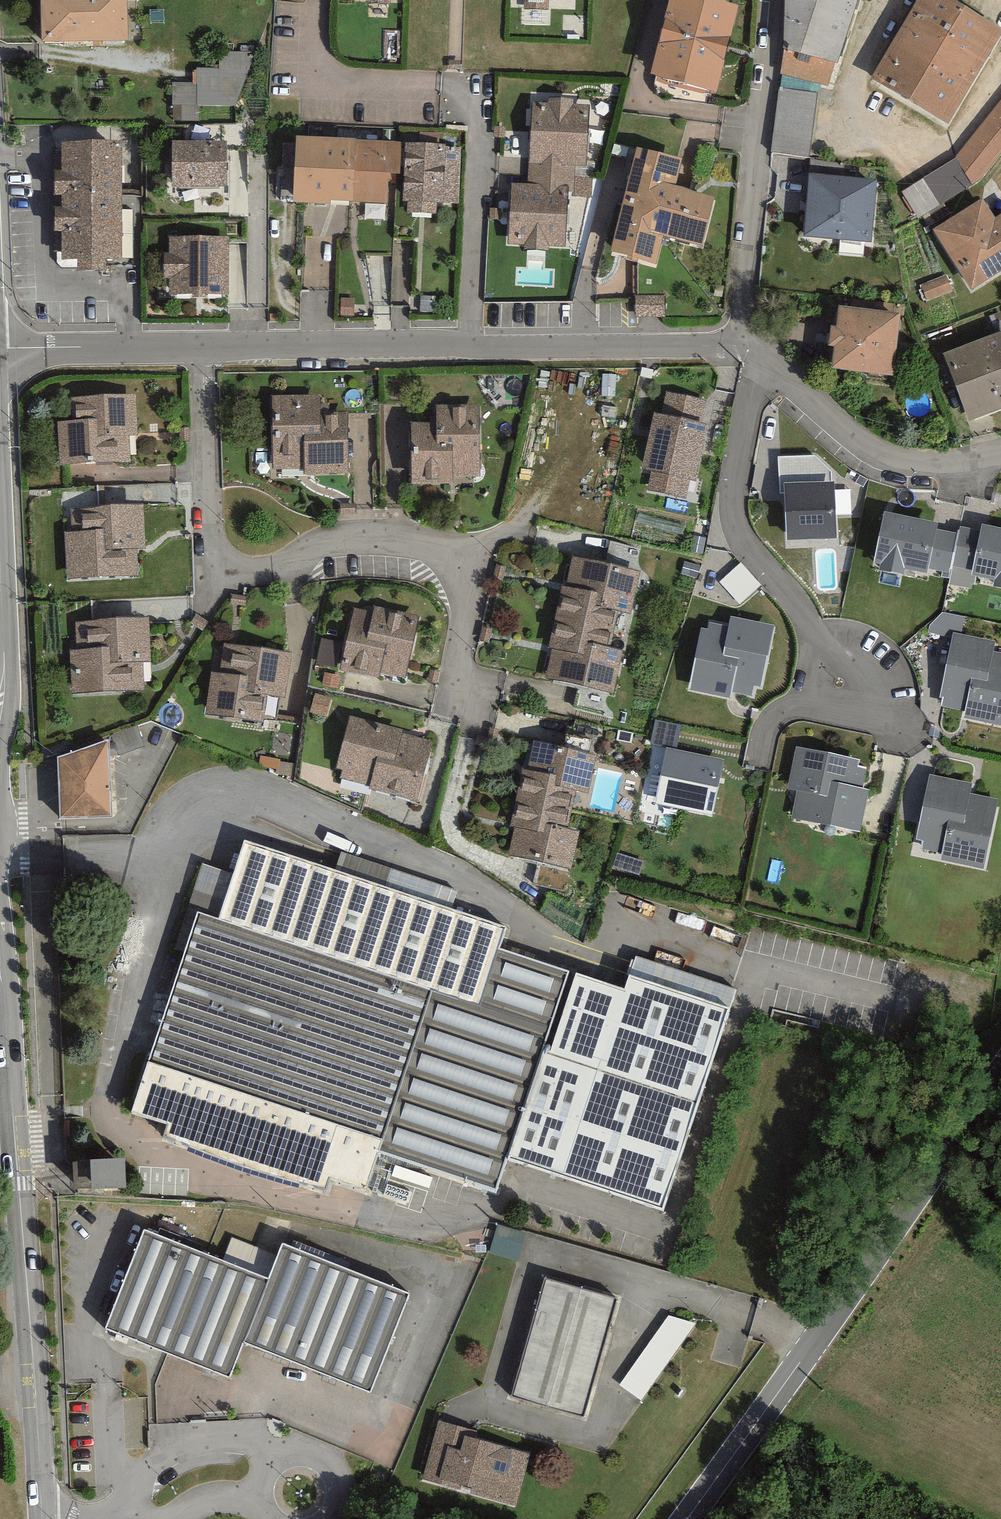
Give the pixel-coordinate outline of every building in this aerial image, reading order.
[(49,45),(130,44),(129,0),(49,0),(49,45)] [(685,0),(681,0),(662,80),(723,94),(742,13),(685,0)] [(948,0),(931,0),(882,81),(955,125),(1000,47),(1000,31),(948,0)] [(201,107),(239,107),(239,70),(196,70),(196,84),(179,84),(179,121),(201,121),(201,107)] [(777,159),(815,160),(816,95),(779,94),(777,159)] [(949,168),(976,190),(1000,159),(1000,105),(949,168)] [(595,113),(535,111),(532,186),(513,185),(511,249),(572,251),(576,169),(592,170),(595,113)] [(455,153),(305,144),(301,203),(452,212),(455,153)] [(122,147),(68,149),(72,271),(126,269),(122,147)] [(234,149),(179,148),(178,189),(233,190),(234,149)] [(686,167),(646,158),(621,259),(665,270),(671,243),(714,254),(726,205),(679,194),(686,167)] [(885,188),(817,181),(812,236),(880,242),(885,188)] [(943,239),(981,296),(1000,283),(1000,224),(999,226),(989,209),(943,239)] [(411,298),(411,239),(392,239),(392,297),(411,298)] [(231,243),(173,242),(172,296),(229,297),(231,243)] [(951,279),(924,285),(927,300),(954,294),(951,279)] [(908,325),(848,317),(841,369),(901,377),(908,325)] [(949,364),(974,427),(1000,417),(1000,343),(949,364)] [(704,403),(669,396),(664,420),(656,418),(644,473),(652,475),(648,491),(686,499),(689,484),(698,486),(710,426),(700,424),(704,403)] [(79,429),(62,430),(63,477),(147,474),(144,400),(78,402),(79,429)] [(329,401),(275,402),(277,479),(354,476),(353,418),(330,419),(329,401)] [(441,429),(416,429),(415,488),(486,489),(486,407),(441,407),(441,429)] [(835,486),(784,488),(786,544),(837,542),(835,486)] [(145,513),(67,516),(69,586),(138,583),(137,558),(147,558),(145,513)] [(948,580),(957,533),(884,518),(874,566),(948,580)] [(957,533),(948,580),(948,586),(975,591),(977,580),(1000,585),(1000,531),(984,528),(980,537),(957,533)] [(640,574),(575,562),(551,684),(616,696),(640,574)] [(721,581),(741,604),(764,584),(744,562),(721,581)] [(422,627),(359,614),(346,676),(409,689),(422,627)] [(729,628),(704,623),(689,692),(732,702),(734,694),(758,699),(774,628),(731,619),(729,628)] [(153,629),(76,628),(76,696),(141,696),(141,675),(153,675),(153,629)] [(953,634),(939,709),(964,713),(963,721),(1000,728),(1000,656),(995,655),(997,642),(953,634)] [(296,663),(225,652),(214,720),(265,728),(269,703),(289,706),(296,663)] [(654,745),(678,750),(683,727),(659,722),(654,745)] [(440,748),(355,725),(339,785),(424,808),(440,748)] [(867,763),(796,748),(787,790),(798,792),(792,819),(860,833),(869,792),(861,791),(867,763)] [(117,749),(67,768),(71,822),(114,824),(117,749)] [(724,761),(666,750),(655,805),(713,816),(724,761)] [(600,765),(539,751),(514,858),(575,872),(600,765)] [(973,784),(931,776),(916,849),(942,854),(940,862),(986,871),(1000,801),(971,795),(973,784)] [(514,933),(254,843),(235,939),(205,927),(140,1128),(381,1202),(393,1162),(440,995),(488,1013),(507,954),(514,933)] [(221,901),(230,876),(206,868),(198,894),(221,901)] [(570,975),(507,954),(488,1013),(440,995),(393,1162),(499,1194),(509,1164),(570,975)] [(624,991),(570,975),(509,1164),(665,1216),(729,1012),(629,978),(624,991)] [(77,1200),(91,1200),(91,1179),(125,1180),(126,1168),(78,1168),(77,1200)] [(93,1182),(94,1210),(129,1209),(128,1181),(93,1182)] [(493,1255),(522,1261),(528,1232),(499,1226),(493,1255)] [(270,1285),(148,1236),(108,1334),(230,1383),(245,1346),(372,1397),(412,1297),(285,1247),(270,1285)] [(623,1306),(549,1285),(515,1400),(589,1422),(623,1306)] [(644,1402),(696,1328),(674,1312),(621,1386),(644,1402)] [(464,1429),(439,1423),(423,1480),(515,1505),(528,1456),(461,1437),(464,1429)]
